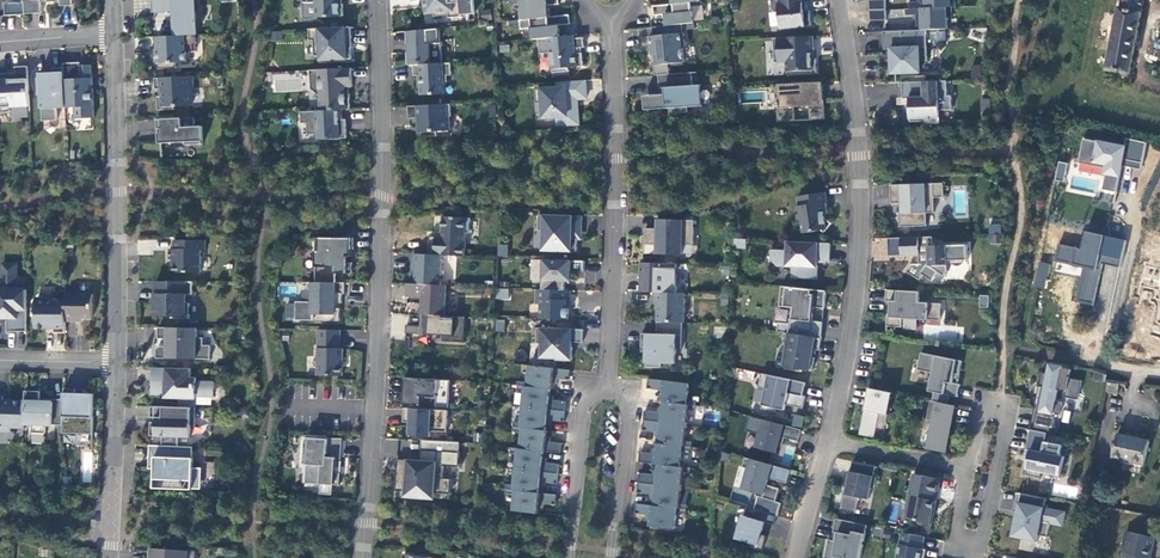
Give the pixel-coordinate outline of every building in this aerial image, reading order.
[(25,0),(11,0),(11,3),(6,4),(7,16),(26,15),(25,0)] [(61,0),(25,0),(26,15),(43,14),(43,0),(48,0),(48,3),(61,2),(61,0)] [(198,36),(196,0),(168,0),(168,10),(173,10),(177,13),(178,37),(196,36),(198,36)] [(309,4),(317,3),(317,18),(344,17),(344,5),(341,5),(340,0),(309,0),(309,4)] [(454,0),(412,0),(413,2),(426,1),(428,15),(449,12),(450,19),(463,18),(462,3),(454,3),(454,0)] [(550,18),(549,6),(560,5),(559,0),(522,0),(523,9),(522,9),(523,21),(550,18)] [(782,30),(812,27),(811,11),(808,12),(807,3),(810,3),(811,3),(811,0),(773,0),(774,11),(780,10),(782,30)] [(870,0),(871,22),(887,21),(886,0),(879,0),(870,0)] [(921,3),(911,3),(911,10),(907,10),(907,16),(917,16),(918,31),(927,31),(948,30),(948,19),(953,19),(952,8),(957,8),(956,0),(921,0),(921,3)] [(1123,7),(1119,7),(1117,19),(1104,17),(1101,31),(1115,33),(1107,69),(1131,74),(1143,10),(1145,0),(1124,0),(1123,7)] [(684,25),(695,24),(694,12),(693,13),(692,3),(674,5),(654,7),(655,16),(667,15),(668,27),(673,26),(684,25)] [(490,9),(481,10),(481,19),(491,19),(490,9)] [(532,29),(534,41),(540,40),(561,38),(560,26),(571,25),(570,16),(550,18),(521,21),(522,30),(532,29)] [(668,27),(653,28),(654,37),(685,34),(684,31),(674,32),(673,26),(668,27)] [(352,28),(310,30),(311,42),(315,41),(316,57),(321,57),(322,61),(352,60),(352,48),(348,48),(348,39),(353,39),(352,28)] [(432,65),(431,44),(442,44),(441,29),(407,33),(408,45),(411,45),(411,53),(408,53),(408,66),(414,66),(432,65)] [(918,31),(884,32),(885,51),(893,51),(893,57),(896,57),(897,74),(921,73),(921,62),(929,62),(927,31),(918,31)] [(685,34),(654,37),(650,38),(652,56),(654,55),(655,66),(685,63),(684,50),(686,47),(685,34)] [(187,52),(197,52),(196,36),(178,37),(155,38),(156,50),(159,50),(160,70),(177,69),(177,64),(188,63),(187,52)] [(584,67),(583,54),(580,54),(580,49),(582,49),(585,49),(584,38),(576,39),(575,36),(561,38),(540,40),(541,55),(552,54),(554,74),(570,72),(570,69),(584,67)] [(787,63),(788,76),(818,74),(817,60),(813,60),(813,51),(815,51),(814,37),(774,39),(776,64),(787,63)] [(65,68),(65,80),(82,79),(81,66),(81,63),(64,64),(65,68)] [(414,66),(415,77),(419,77),(420,88),(422,88),(423,96),(444,95),(446,92),(446,85),(448,82),(448,76),(453,76),(452,64),(432,65),(414,66)] [(972,78),(980,77),(979,65),(971,66),(972,78)] [(81,66),(82,79),(65,80),(67,109),(76,108),(76,120),(95,119),(93,66),(81,66)] [(0,74),(0,113),(13,113),(12,108),(31,107),(29,67),(17,67),(17,74),(17,80),(6,81),(6,74),(0,74)] [(65,80),(65,68),(55,69),(55,73),(55,78),(41,78),(38,79),(39,96),(42,96),(44,122),(58,121),(58,109),(67,109),(65,80)] [(354,88),(353,69),(311,71),(312,90),(321,98),(322,112),(340,111),(351,110),(350,88),(354,88)] [(274,91),(300,91),(300,74),(274,73),(274,91)] [(693,73),(659,76),(660,90),(666,89),(667,95),(662,96),(661,94),(653,95),(653,96),(649,97),(650,111),(670,109),(671,117),(679,116),(679,114),(689,114),(689,108),(703,107),(702,86),(694,87),(693,73)] [(159,111),(176,110),(175,107),(193,106),(192,89),(195,89),(194,77),(156,79),(157,90),(158,90),(159,111)] [(565,126),(580,125),(578,107),(575,107),(575,100),(578,100),(588,99),(586,81),(559,83),(559,89),(543,90),(544,103),(540,103),(541,119),(558,118),(564,117),(565,126)] [(948,97),(948,82),(903,84),(904,100),(910,99),(911,123),(926,123),(926,115),(938,115),(938,111),(953,111),(953,97),(948,97)] [(821,83),(780,85),(781,104),(777,104),(778,123),(796,122),(795,104),(810,103),(811,121),(827,120),(825,101),(822,101),(821,83)] [(989,98),(980,98),(980,109),(990,109),(989,98)] [(452,105),(409,107),(410,119),(419,119),(419,128),(422,128),(422,138),(438,137),(438,132),(452,132),(451,117),(452,117),(452,105)] [(319,140),(348,139),(347,120),(344,120),(340,120),(340,111),(322,112),(302,113),(302,124),(308,124),(309,135),(318,135),(319,140)] [(196,118),(157,120),(158,130),(161,130),(162,143),(173,142),(174,144),(188,143),(188,146),(204,145),(203,127),(196,127),(196,118)] [(1082,139),(1078,162),(1103,167),(1101,174),(1105,175),(1103,189),(1116,191),(1122,165),(1141,169),(1146,143),(1125,139),(1124,146),(1082,139)] [(1058,162),(1055,179),(1066,181),(1068,164),(1058,162)] [(944,184),(891,186),(892,204),(906,203),(906,214),(900,214),(900,228),(928,227),(928,214),(935,214),(935,199),(945,198),(944,184)] [(803,220),(805,234),(822,231),(826,234),(833,224),(826,220),(826,216),(829,215),(827,204),(828,204),(827,194),(799,198),(800,207),(797,208),(799,221),(803,220)] [(471,219),(444,217),(443,233),(446,233),(446,238),(431,237),(430,255),(442,256),(466,257),(467,234),(471,234),(471,219)] [(583,218),(540,217),(540,226),(545,231),(544,251),(578,252),(578,240),(573,240),(573,234),(583,234),(583,218)] [(668,221),(659,220),(658,230),(668,230),(668,221)] [(694,246),(695,221),(668,221),(668,230),(658,230),(646,229),(646,245),(658,246),(658,255),(684,256),(684,246),(694,246)] [(1001,224),(989,223),(988,242),(1000,243),(1001,224)] [(1078,299),(1094,304),(1098,286),(1102,263),(1120,266),(1126,241),(1082,231),(1079,248),(1060,245),(1057,261),(1083,268),(1078,299)] [(933,237),(888,239),(889,258),(919,256),(920,264),(912,266),(907,272),(921,281),(925,275),(936,282),(943,282),(949,272),(949,261),(953,261),(954,264),(955,267),(959,267),(963,266),(965,263),(965,261),(969,261),(968,246),(933,247),(933,237)] [(317,238),(317,253),(320,253),(320,268),(317,268),(317,283),(337,283),(337,274),(353,274),(353,263),(348,263),(348,258),(353,258),(353,250),(354,250),(355,239),(317,238)] [(203,273),(204,240),(170,239),(169,272),(203,273)] [(748,240),(736,240),(735,249),(747,249),(748,240)] [(794,268),(794,279),(818,280),(819,263),(831,264),(832,244),(789,242),(789,251),(772,251),(772,260),(778,267),(794,268)] [(498,244),(497,256),(507,257),(508,245),(498,244)] [(441,286),(442,256),(430,255),(415,254),(414,265),(417,265),(416,284),(441,286)] [(544,290),(566,291),(567,281),(572,282),(572,261),(545,261),(544,290)] [(1039,262),(1034,285),(1047,289),(1051,265),(1039,262)] [(678,265),(642,263),(641,293),(656,293),(665,294),(666,278),(678,278),(678,265)] [(1146,264),(1140,286),(1157,289),(1154,298),(1159,300),(1159,268),(1146,264)] [(8,332),(28,332),(28,290),(17,290),(17,265),(4,265),(4,290),(0,290),(0,316),(8,316),(8,332)] [(194,282),(157,282),(157,303),(154,303),(154,317),(175,317),(175,319),(176,319),(176,317),(179,317),(179,319),(190,320),(190,304),(187,304),(187,295),(194,295),(194,282)] [(345,295),(345,283),(337,283),(317,283),(308,283),(308,290),(313,290),(313,315),(325,315),(325,322),(340,322),(341,309),(336,309),(336,304),(341,304),(343,304),(343,295),(345,295)] [(416,284),(408,284),(408,297),(423,298),(422,315),(430,315),(446,316),(447,286),(441,286),(416,284)] [(827,292),(782,287),(780,307),(794,308),(793,320),(790,320),(790,325),(779,323),(778,333),(786,334),(822,339),(823,323),(813,322),(814,308),(825,309),(827,292)] [(497,288),(496,299),(508,300),(509,289),(497,288)] [(542,305),(541,320),(569,321),(570,308),(567,306),(567,302),(571,302),(572,291),(566,291),(544,290),(538,290),(538,305),(542,305)] [(921,293),(887,290),(886,302),(893,303),(892,315),(888,315),(888,327),(903,328),(903,319),(941,322),(942,304),(920,303),(921,293)] [(665,294),(656,293),(656,303),(659,303),(658,323),(684,324),(685,324),(686,294),(665,294)] [(67,302),(67,322),(77,322),(77,319),(94,319),(94,295),(67,295),(67,302)] [(988,306),(988,295),(980,295),(980,306),(988,306)] [(37,301),(37,329),(55,329),(55,333),(66,334),(67,322),(67,302),(56,302),(56,299),(40,299),(37,301)] [(446,316),(430,315),(429,328),(429,335),(444,336),(443,342),(465,343),(467,317),(446,316)] [(494,331),(504,332),(505,320),(495,319),(494,331)] [(684,324),(658,323),(658,335),(643,334),(642,348),(648,348),(647,368),(662,369),(662,364),(676,365),(677,350),(683,350),(684,324)] [(407,334),(422,335),(423,327),(407,326),(407,334)] [(185,357),(191,359),(211,360),(211,346),(204,346),(204,338),(198,338),(198,329),(160,328),(159,339),(168,339),(168,347),(161,347),(158,350),(158,359),(184,359),(184,357),(185,357)] [(558,360),(573,361),(573,343),(584,344),(584,330),(538,329),(538,344),(544,344),(544,359),(558,359),(558,360)] [(319,376),(343,377),(344,349),(341,349),(341,331),(320,331),(319,376)] [(815,350),(820,351),(822,339),(786,334),(784,343),(787,347),(786,357),(788,357),(786,370),(802,373),(803,370),(813,372),(815,359),(814,358),(815,350)] [(961,374),(964,364),(923,356),(922,362),(917,362),(913,383),(930,387),(930,391),(937,392),(934,402),(942,404),(948,405),(949,396),(959,399),(962,386),(960,385),(963,375),(961,374)] [(529,383),(519,382),(519,386),(551,390),(553,390),(555,379),(570,381),(572,371),(556,369),(531,366),(529,383)] [(1034,430),(1032,430),(1032,429),(1031,428),(1031,431),(1048,434),(1053,435),(1057,415),(1060,416),(1059,419),(1060,419),(1063,403),(1057,402),(1059,391),(1064,392),(1063,398),(1079,401),(1083,382),(1070,379),(1072,369),(1071,371),(1063,369),(1063,368),(1051,366),(1049,375),(1043,374),(1043,372),(1040,387),(1046,389),(1044,400),(1040,399),(1034,430)] [(166,382),(153,382),(153,395),(173,395),(176,399),(181,399),(181,408),(197,408),(197,397),(215,397),(216,383),(198,382),(198,378),(192,378),(192,369),(167,368),(166,382)] [(153,368),(153,382),(166,382),(167,368),(153,368)] [(806,384),(762,374),(759,389),(767,391),(762,410),(777,413),(778,405),(787,407),(787,405),(804,409),(807,397),(804,397),(806,384)] [(451,381),(406,378),(406,390),(409,390),(408,394),(405,394),(405,406),(420,407),(421,397),(438,398),(437,408),(450,408),(451,381)] [(690,384),(665,382),(649,380),(648,390),(664,391),(663,402),(665,403),(697,406),(698,402),(689,401),(690,384)] [(525,391),(524,408),(567,413),(568,403),(550,401),(551,390),(519,386),(518,390),(525,391)] [(95,400),(89,400),(89,394),(76,394),(76,389),(65,389),(65,400),(64,426),(64,434),(93,435),(93,447),(95,400)] [(861,435),(872,438),(880,414),(889,416),(894,394),(870,389),(861,435)] [(64,426),(65,400),(54,400),(54,403),(41,402),(41,391),(26,391),(26,402),(25,423),(34,423),(34,434),(46,434),(46,425),(64,426)] [(25,428),(25,423),(26,402),(4,401),(5,397),(0,397),(0,432),(12,433),(12,428),(25,428)] [(935,422),(929,449),(947,453),(957,407),(948,405),(942,404),(934,402),(931,402),(927,421),(935,422)] [(697,406),(665,403),(663,414),(646,412),(645,421),(688,426),(690,410),(697,411),(697,406)] [(161,423),(152,423),(151,437),(164,437),(163,446),(179,447),(179,438),(192,438),(192,426),(196,426),(197,408),(181,408),(152,407),(152,418),(161,418),(161,423)] [(522,424),(515,423),(514,428),(547,431),(548,420),(566,422),(567,413),(524,408),(522,424)] [(405,409),(405,423),(411,423),(411,436),(432,438),(432,432),(448,433),(449,411),(405,409)] [(792,414),(791,426),(802,427),(803,415),(792,414)] [(660,444),(693,448),(693,443),(686,443),(688,426),(645,421),(643,431),(661,433),(660,444)] [(765,421),(758,448),(777,454),(780,444),(784,445),(786,439),(800,443),(803,431),(765,421)] [(514,432),(523,433),(521,449),(544,452),(562,454),(563,444),(547,443),(548,431),(547,431),(514,428),(514,432)] [(1046,443),(1048,434),(1031,431),(1025,457),(1030,458),(1026,477),(1042,480),(1043,473),(1062,476),(1066,458),(1061,457),(1064,446),(1046,443)] [(1150,441),(1118,434),(1113,458),(1145,465),(1150,441)] [(317,487),(322,487),(321,495),(333,496),(334,486),(341,486),(342,474),(335,473),(336,460),(342,460),(344,439),(329,439),(329,440),(306,438),(306,441),(307,441),(305,465),(309,465),(308,484),(317,484),(317,487)] [(693,448),(660,444),(658,444),(657,455),(641,453),(640,463),(659,465),(681,467),(683,451),(692,452),(693,448)] [(784,444),(780,464),(790,466),(794,446),(784,444)] [(163,446),(151,446),(150,461),(160,461),(159,482),(182,483),(182,484),(182,485),(183,485),(183,486),(184,486),(184,487),(185,487),(199,487),(200,469),(191,468),(191,463),(194,463),(194,448),(179,447),(163,446)] [(511,453),(518,454),(517,470),(560,475),(561,465),(543,463),(544,452),(521,449),(512,448),(511,453)] [(426,462),(399,460),(396,498),(397,498),(397,491),(407,492),(407,496),(423,498),(424,495),(436,496),(436,493),(451,494),(452,480),(444,479),(445,466),(460,467),(461,453),(427,451),(426,462)] [(770,479),(788,484),(791,471),(746,459),(744,468),(749,469),(743,490),(757,494),(756,497),(777,503),(781,490),(768,486),(770,479)] [(844,494),(841,511),(857,514),(860,498),(870,500),(872,488),(875,489),(877,478),(874,477),(876,467),(854,462),(852,472),(849,472),(846,488),(848,488),(847,495),(844,494)] [(681,467),(659,465),(658,476),(640,474),(639,484),(683,489),(684,473),(692,474),(692,469),(681,467)] [(507,490),(540,494),(541,483),(559,485),(560,475),(517,470),(515,486),(508,485),(507,490)] [(915,475),(906,519),(920,522),(919,525),(932,528),(935,515),(933,515),(934,511),(935,511),(942,480),(915,475)] [(683,489),(639,484),(638,494),(656,496),(655,507),(687,510),(688,506),(681,505),(683,489)] [(558,496),(540,494),(507,490),(507,494),(516,496),(514,512),(539,515),(540,504),(556,506),(558,496)] [(1047,499),(1018,493),(1014,512),(1022,514),(1021,520),(1017,519),(1013,537),(1038,542),(1040,536),(1048,538),(1051,524),(1064,527),(1066,513),(1045,509),(1047,499)] [(655,507),(637,505),(636,514),(652,516),(651,527),(676,530),(678,514),(687,515),(687,510),(655,507)] [(743,516),(737,540),(749,543),(748,547),(763,551),(767,536),(762,535),(765,522),(758,521),(761,512),(750,509),(748,518),(743,516)] [(868,526),(837,520),(834,533),(837,533),(835,542),(829,540),(826,557),(835,557),(838,557),(861,557),(868,526)] [(1125,532),(1120,552),(1122,552),(1120,557),(1148,557),(1153,539),(1125,532)] [(924,550),(926,538),(903,533),(898,557),(900,557),(922,557),(924,550)] [(150,549),(150,557),(196,557),(197,552),(150,549)]
